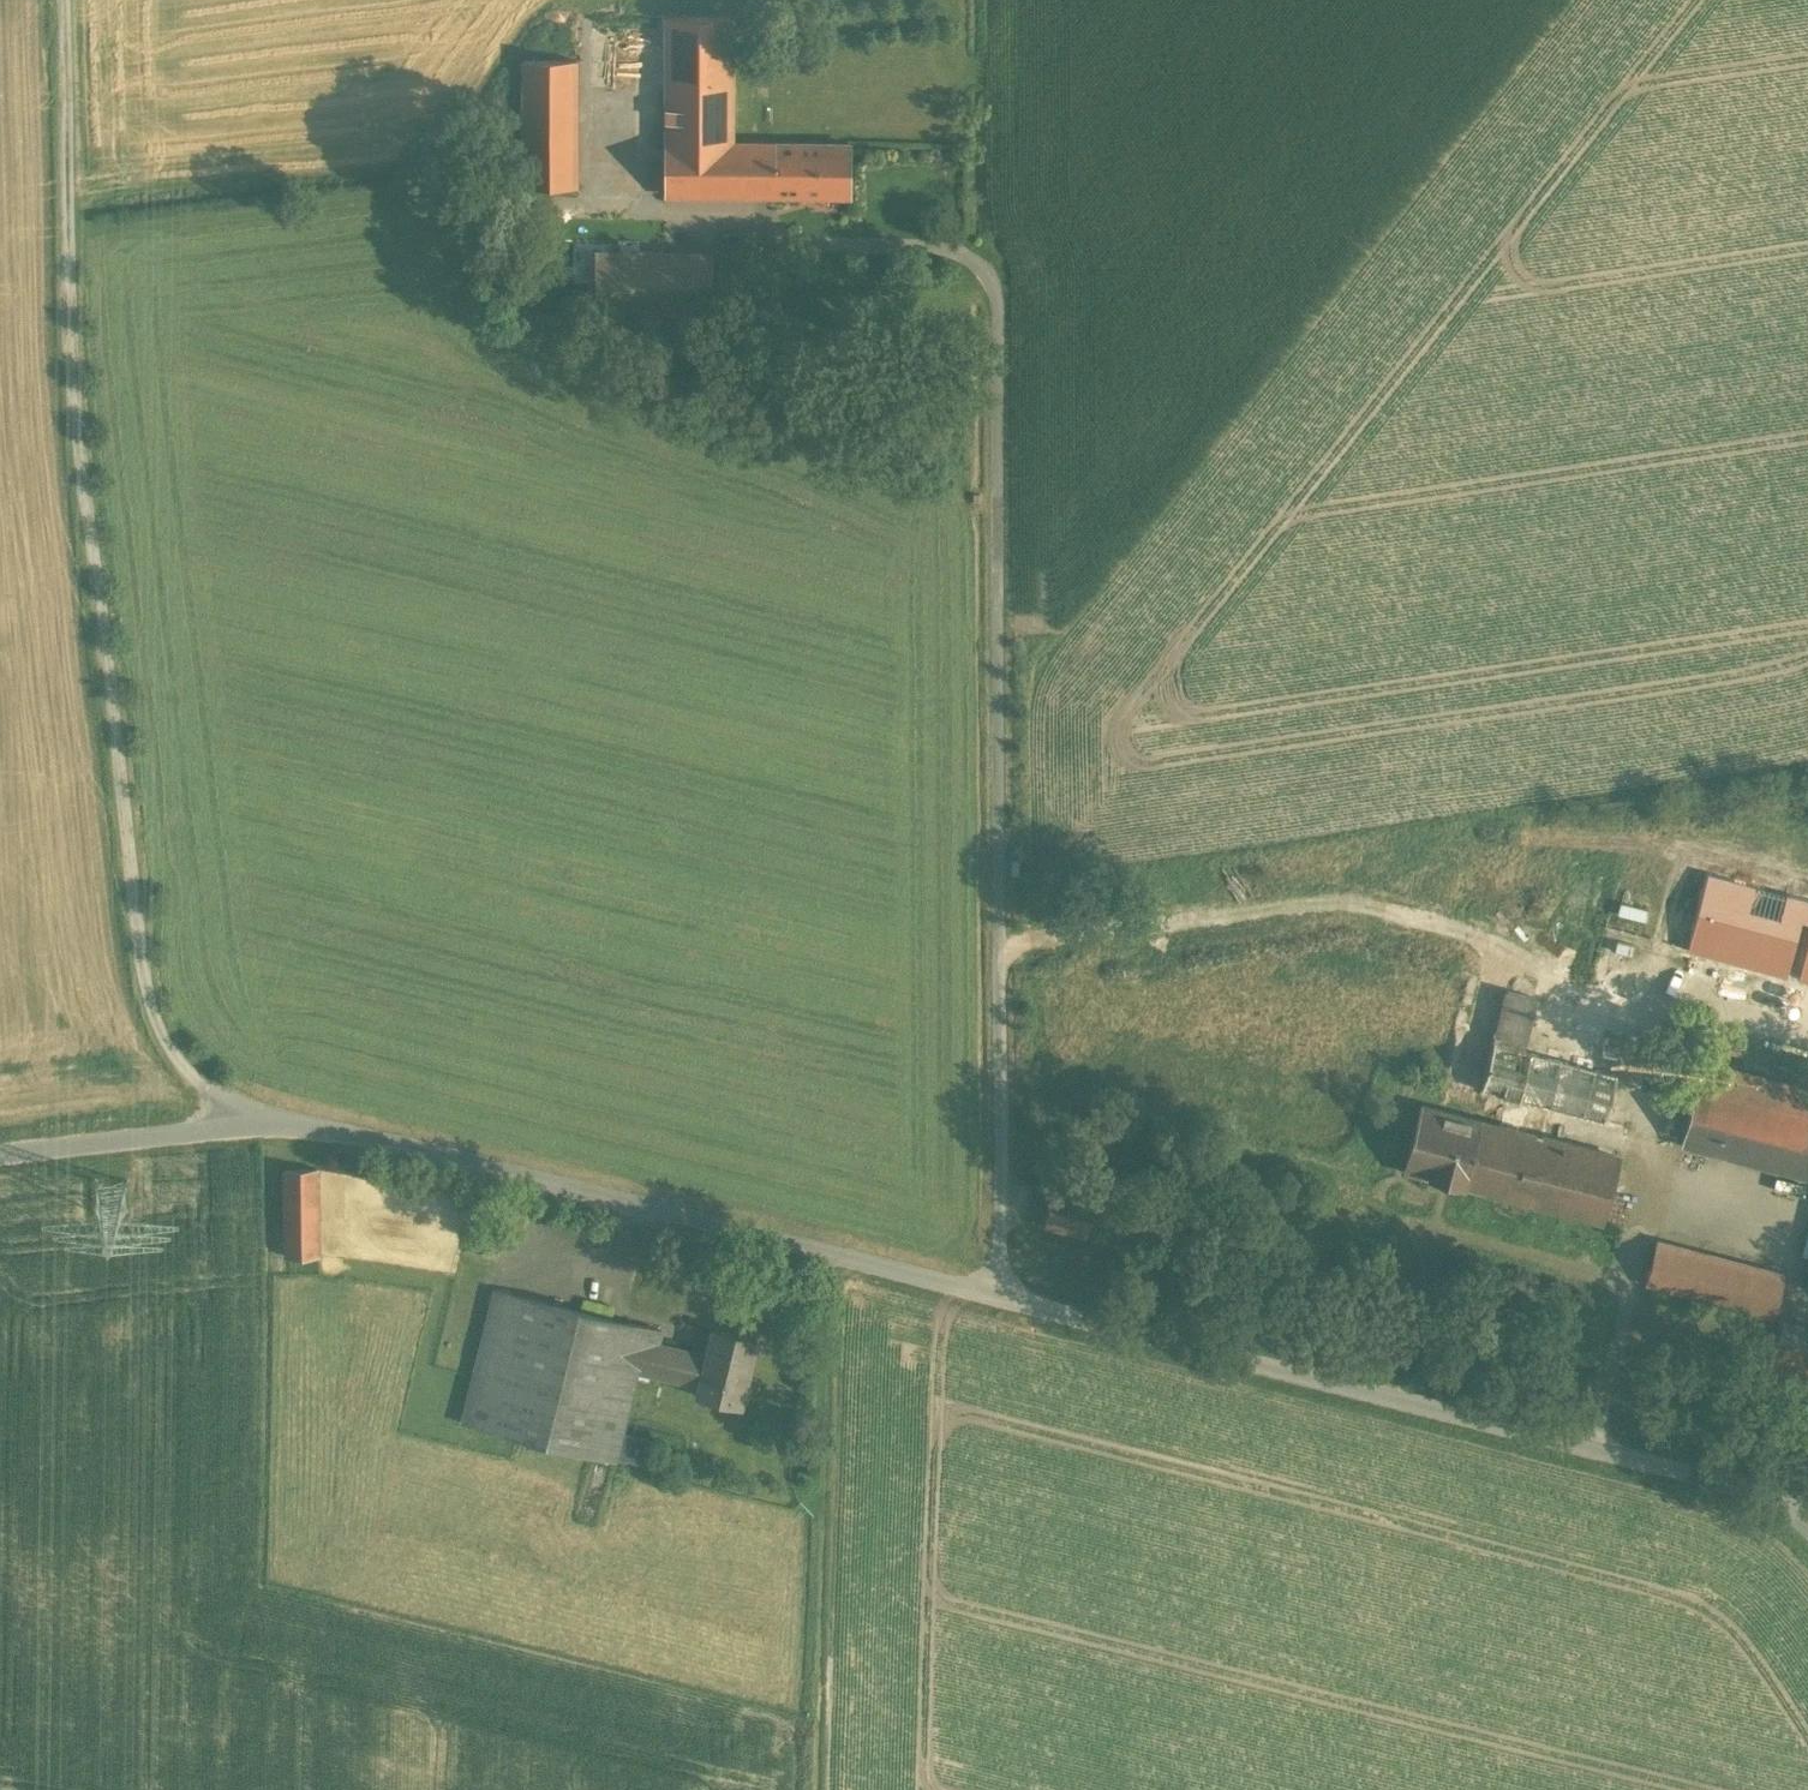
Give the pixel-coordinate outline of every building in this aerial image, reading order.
[(667,17),(667,86),(731,87),(731,17),(667,17)] [(575,60),(523,60),(523,187),(576,187),(575,60)] [(666,195),(798,196),(799,144),(730,144),(731,87),(667,86),(666,195)] [(799,144),(798,196),(849,197),(850,145),(799,144)] [(713,255),(595,253),(594,311),(712,313),(713,255)] [(1709,877),(1689,949),(1807,981),(1807,902),(1709,877)] [(1504,1126),(1487,1192),(1602,1221),(1627,1126),(1604,1120),(1615,1074),(1523,1051),(1562,896),(1533,888),(1481,1090),(1506,1096),(1498,1124),(1504,1126)] [(1703,1061),(1682,1142),(1807,1174),(1807,1088),(1703,1061)] [(1487,1192),(1504,1126),(1498,1124),(1420,1105),(1404,1172),(1487,1192)] [(316,1167),(285,1168),(287,1255),(318,1254),(316,1167)] [(1783,1276),(1657,1243),(1644,1282),(1774,1316),(1783,1276)] [(635,1369),(700,1385),(707,1355),(658,1343),(662,1327),(496,1287),(476,1373),(463,1422),(614,1458),(635,1369)] [(714,1327),(707,1355),(700,1385),(698,1394),(741,1404),(757,1337),(714,1327)]
